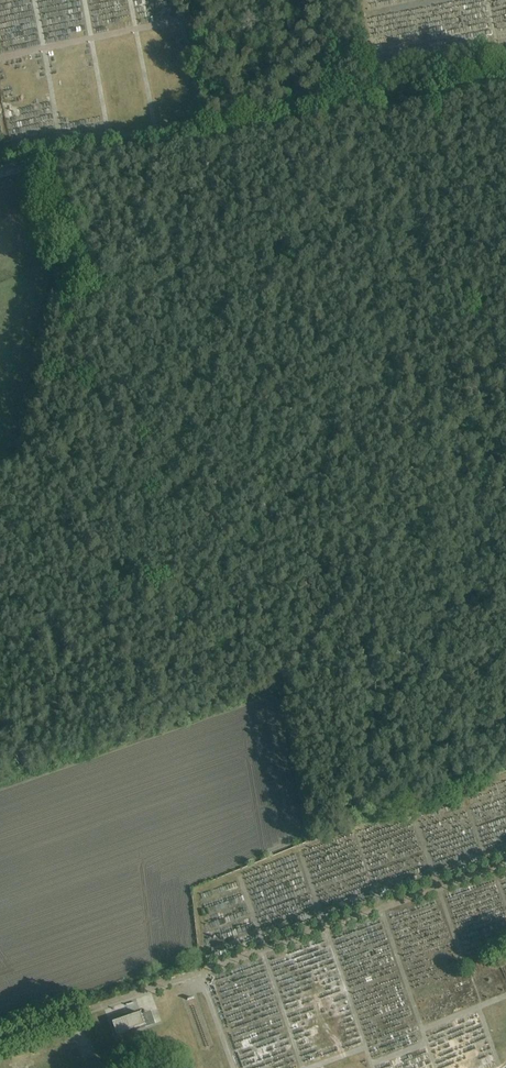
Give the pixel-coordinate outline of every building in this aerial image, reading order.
[(114,1022),(118,1032),(119,1034),(144,1026),(140,1013),(131,1016),(129,1012),(122,1015),(123,1019),(114,1022)]
